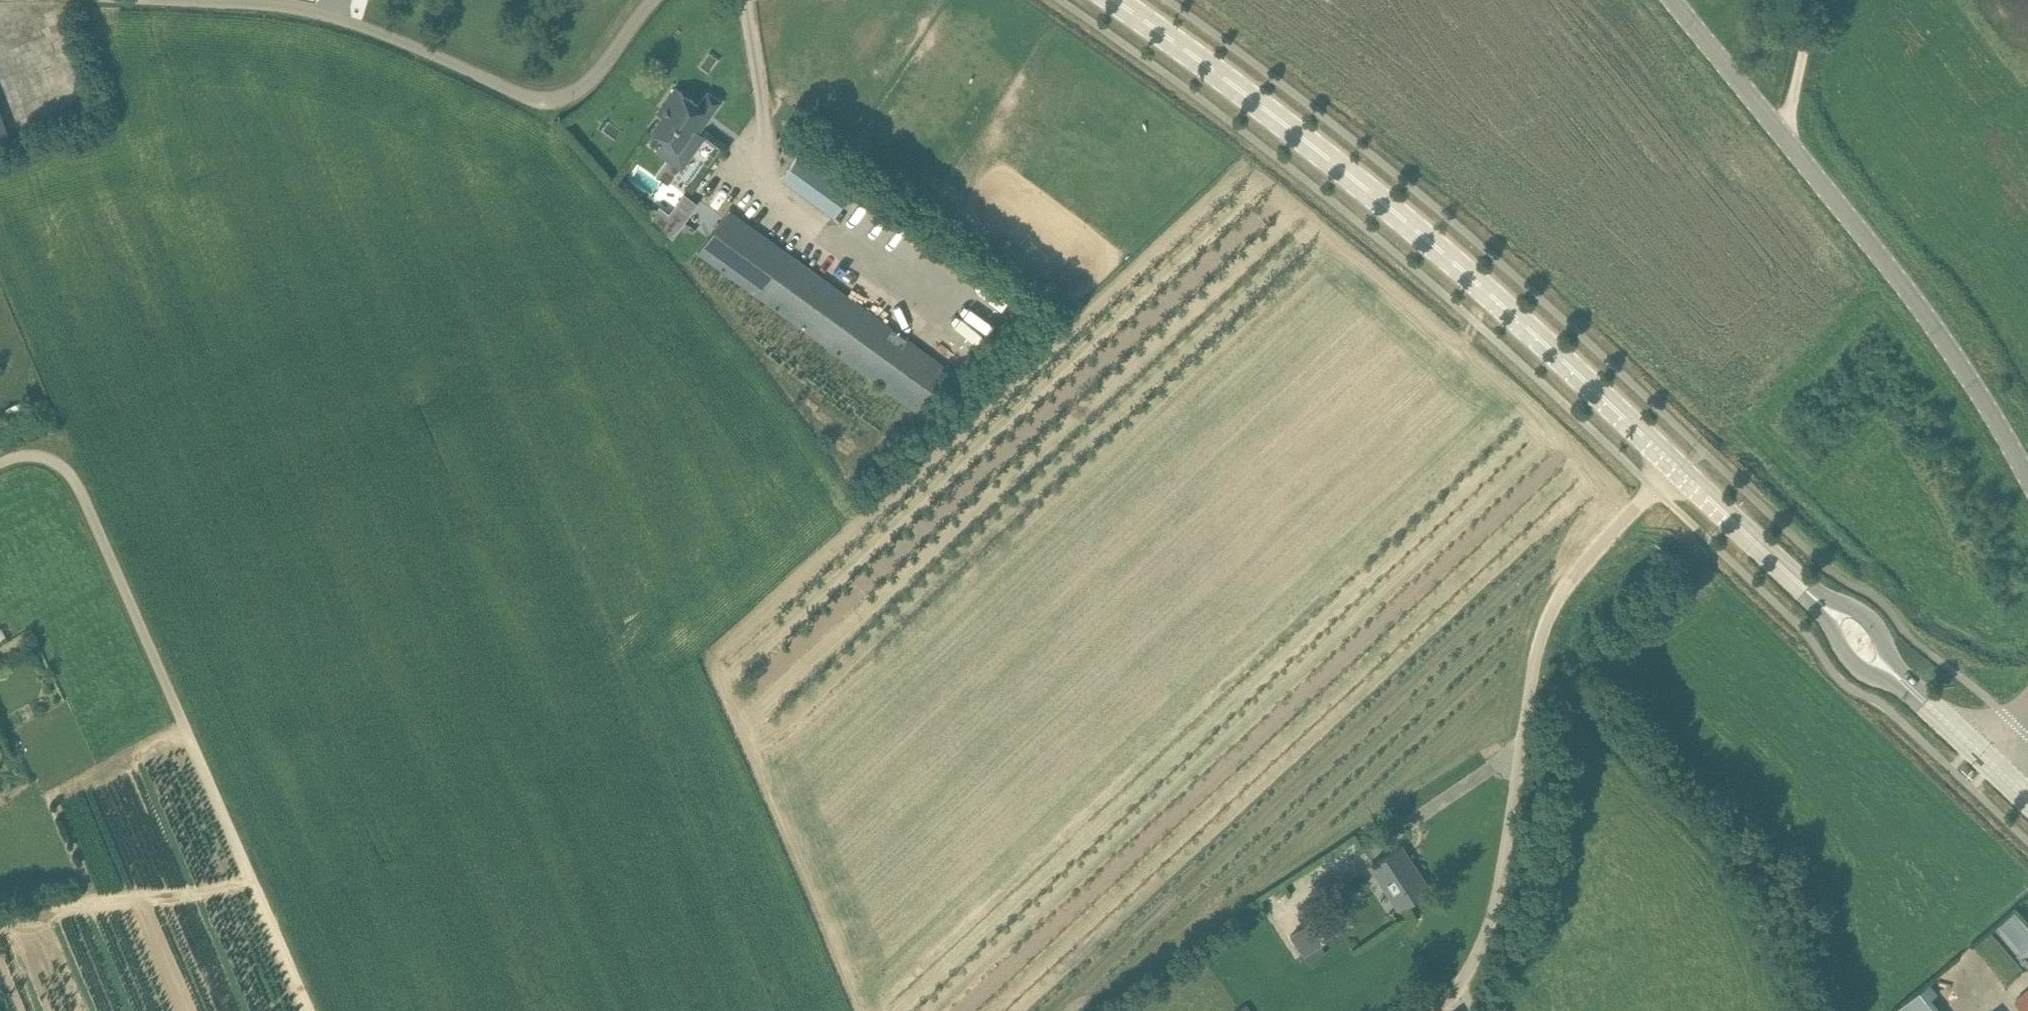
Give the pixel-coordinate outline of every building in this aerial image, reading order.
[(651,130),(668,141),(679,150),(696,127),(700,130),(721,101),(708,92),(699,105),(675,88),(657,112),(661,116),(651,130)] [(10,136),(0,111),(0,140),(10,136)] [(782,177),(834,215),(858,183),(806,145),(782,177)] [(660,206),(649,220),(673,238),(695,208),(681,197),(669,213),(660,206)] [(724,216),(707,240),(698,252),(924,416),(955,374),(728,210),(724,216)] [(1371,866),(1399,908),(1429,888),(1401,846),(1377,862),(1376,861),(1372,863),(1373,865),(1371,866)] [(1289,933),(1304,956),(1342,931),(1319,896),(1298,909),(1306,922),(1289,933)] [(2026,1010),(2027,1010),(2027,990),(2016,1000),(2026,1010)] [(1908,1010),(1943,1010),(1934,1001),(1929,994),(1926,997),(1921,992),(1909,1002),(1913,1007),(1908,1010)]
